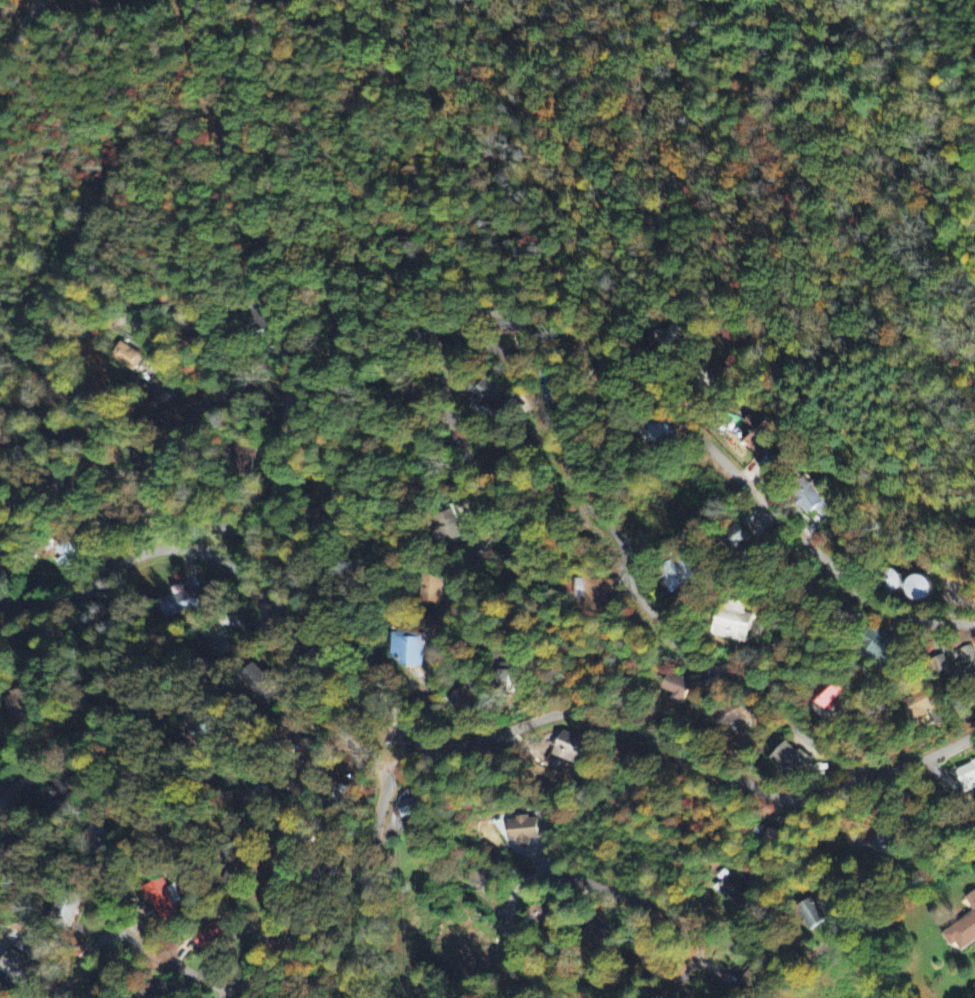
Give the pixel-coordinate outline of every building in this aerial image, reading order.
[(253,305),(259,333),(275,329),(270,302),(253,305)] [(132,373),(143,357),(121,342),(110,358),(132,373)] [(511,396),(486,378),(470,401),(488,414),(486,416),(492,420),(502,406),(503,407),(511,396)] [(777,430),(768,414),(758,420),(755,414),(745,420),(753,435),(746,439),(750,446),(777,430)] [(653,440),(659,447),(675,434),(659,416),(639,432),(649,444),(653,440)] [(257,462),(257,446),(237,447),(237,462),(257,462)] [(789,496),(807,516),(815,509),(826,521),(840,508),(815,481),(811,484),(807,480),(789,496)] [(437,517),(449,544),(463,538),(452,511),(437,517)] [(751,539),(738,525),(723,539),(747,564),(757,554),(747,543),(751,539)] [(61,558),(56,562),(66,576),(78,566),(74,561),(82,556),(64,532),(50,543),(61,558)] [(696,579),(679,551),(670,556),(675,564),(659,574),(671,594),(696,579)] [(934,595),(926,574),(904,581),(911,603),(934,595)] [(442,576),(427,575),(426,606),(441,606),(442,576)] [(585,612),(605,612),(606,596),(619,596),(619,581),(576,580),(576,599),(585,599),(585,612)] [(159,601),(163,619),(196,611),(191,591),(183,594),(181,586),(170,589),(172,597),(159,601)] [(755,614),(721,606),(714,636),(748,644),(755,614)] [(861,658),(893,666),(900,637),(868,629),(861,658)] [(963,664),(949,671),(956,686),(974,677),(974,654),(971,645),(958,652),(963,664)] [(939,673),(949,670),(944,655),(934,659),(939,673)] [(265,708),(278,697),(272,691),(277,686),(256,662),(238,678),(265,708)] [(502,688),(510,688),(510,686),(518,686),(518,665),(502,664),(502,688)] [(684,705),(694,682),(670,672),(663,690),(675,694),(672,701),(684,705)] [(836,700),(846,689),(832,676),(812,698),(828,713),(838,702),(836,700)] [(37,709),(31,688),(5,696),(11,717),(37,709)] [(921,722),(929,718),(926,712),(934,708),(927,693),(910,701),(921,722)] [(592,742),(562,730),(548,765),(557,769),(561,759),(582,767),(592,742)] [(812,764),(788,740),(772,757),(797,780),(812,764)] [(965,793),(974,789),(974,762),(956,769),(965,793)] [(54,795),(69,797),(73,773),(58,771),(54,795)] [(397,803),(402,819),(424,813),(419,796),(397,803)] [(507,819),(507,841),(516,841),(516,846),(529,845),(529,839),(537,839),(536,818),(507,819)] [(754,835),(779,842),(782,832),(757,826),(754,835)] [(486,891),(494,874),(472,863),(463,880),(486,891)] [(712,887),(742,911),(754,895),(725,872),(712,887)] [(141,886),(152,919),(174,912),(171,905),(178,902),(173,885),(164,888),(161,879),(141,886)] [(974,941),(974,891),(964,899),(973,912),(941,935),(950,948),(955,944),(960,952),(974,941)] [(797,906),(809,930),(825,923),(814,899),(797,906)] [(548,934),(562,920),(541,900),(527,914),(548,934)] [(197,950),(226,938),(219,921),(190,934),(197,950)] [(24,984),(35,964),(8,949),(0,964),(0,970),(24,984)] [(740,979),(751,988),(762,977),(752,967),(740,979)] [(149,984),(129,993),(131,997),(155,997),(149,984)]
